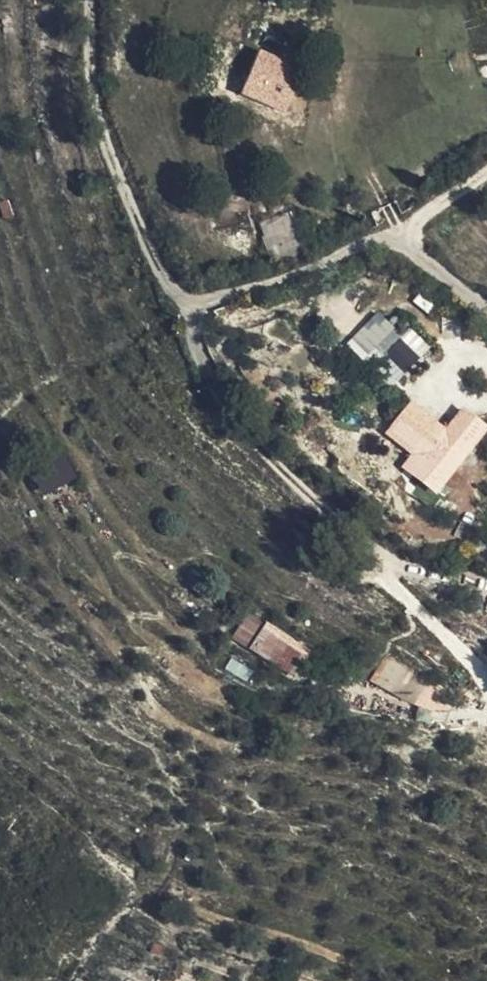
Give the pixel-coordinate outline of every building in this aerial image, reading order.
[(294,52),(254,39),(247,60),(263,66),(257,85),(280,93),(294,52)] [(345,343),(364,361),(378,347),(404,373),(430,347),(409,327),(402,334),(377,310),(345,343)] [(378,397),(354,426),(380,445),(374,460),(399,489),(433,454),(413,423),(378,397)] [(41,494),(76,477),(66,454),(30,471),(41,494)] [(292,645),(306,621),(290,610),(287,614),(264,600),(252,624),(272,636),(273,634),(292,645)] [(315,628),(306,621),(292,645),(317,658),(325,640),(313,633),(315,628)]
